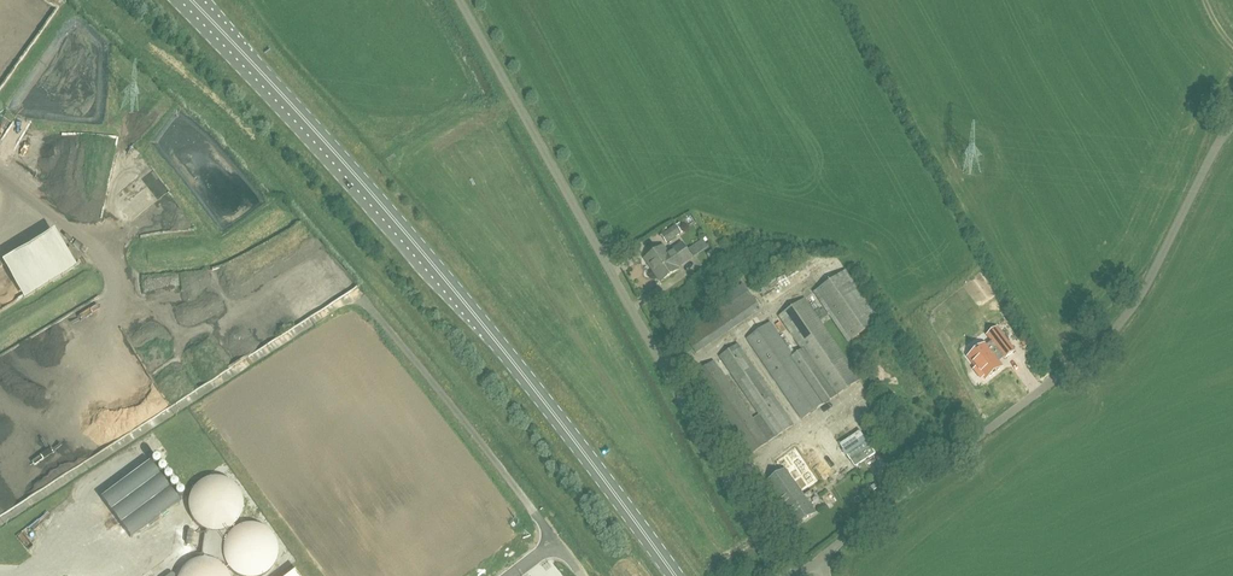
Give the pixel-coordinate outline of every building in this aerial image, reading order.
[(0,7),(0,90),(59,8),(48,0),(5,0),(0,7)] [(5,130),(9,124),(0,117),(0,126),(5,130)] [(667,243),(683,232),(682,232),(685,230),(681,223),(677,225),(677,224),(661,235),(667,243)] [(81,267),(58,226),(4,256),(27,297),(81,267)] [(656,273),(689,252),(683,243),(669,253),(664,246),(646,258),(656,273)] [(693,257),(689,252),(656,273),(662,281),(679,269),(678,267),(693,257)] [(880,320),(846,270),(813,292),(847,342),(880,320)] [(743,282),(724,295),(709,305),(714,313),(691,328),(683,333),(696,354),(762,310),(743,282)] [(780,316),(803,349),(835,397),(860,380),(805,299),(780,316)] [(770,323),(748,338),(803,418),(825,403),(793,356),(770,323)] [(986,343),(968,357),(976,367),(974,369),(981,379),(984,377),(986,379),(1004,366),(999,360),(1004,356),(1006,358),(1016,350),(997,326),(987,334),(992,341),(987,345),(986,343)] [(803,349),(793,356),(825,403),(835,397),(803,349)] [(859,431),(839,444),(854,466),(874,453),(859,431)] [(784,470),(765,482),(795,526),(815,513),(806,500),(784,470)]
